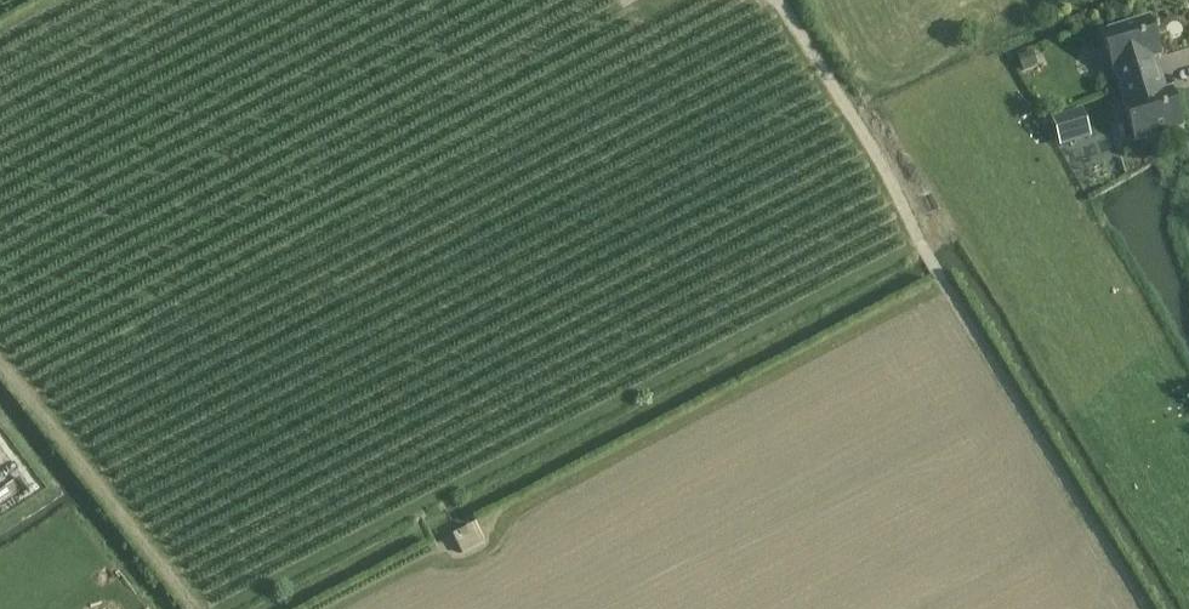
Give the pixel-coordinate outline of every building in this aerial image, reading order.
[(1148,60),(1160,56),(1149,20),(1102,34),(1113,71),(1115,70),(1121,88),(1153,78),(1148,60)] [(1159,95),(1153,78),(1121,88),(1126,105),(1124,105),(1135,142),(1182,128),(1171,91),(1159,95)] [(1053,119),(1062,147),(1093,136),(1083,108),(1053,119)] [(452,535),(461,555),(485,543),(476,524),(452,535)]
